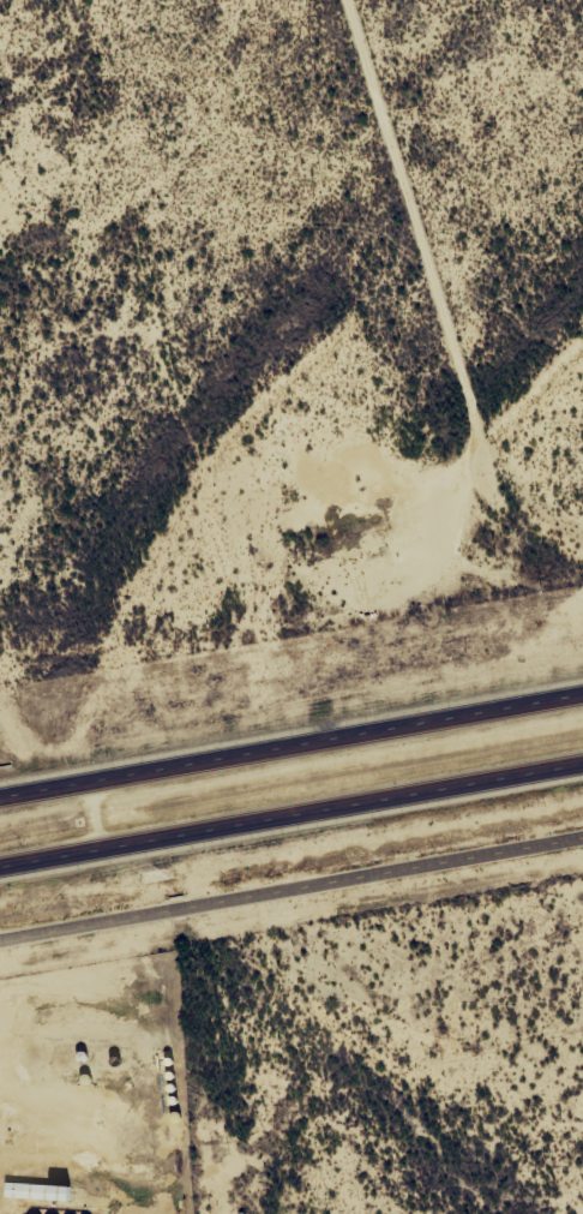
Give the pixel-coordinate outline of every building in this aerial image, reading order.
[(82,1202),(83,1186),(9,1182),(8,1198),(82,1202)]
